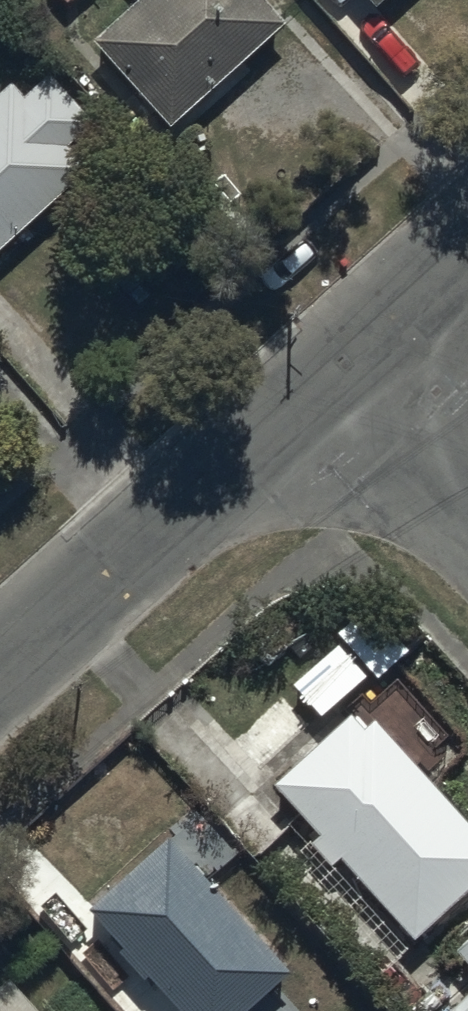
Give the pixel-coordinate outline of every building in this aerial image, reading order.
[(92,46),(170,131),(283,30),(256,0),(143,0),(92,46)] [(375,11),(388,0),(364,0),(375,11)] [(0,99),(0,255),(84,177),(64,151),(87,128),(43,83),(26,101),(11,89),(0,99)] [(320,841),(312,848),(332,871),(340,862),(415,945),(467,897),(467,823),(373,718),(359,731),(347,718),(271,787),(320,841)] [(168,844),(86,918),(173,1010),(256,1010),(292,979),(168,844)] [(456,950),(467,964),(467,940),(456,950)] [(10,987),(0,997),(0,1010),(31,1010),(10,987)] [(452,1010),(467,1010),(467,995),(452,1010)]
